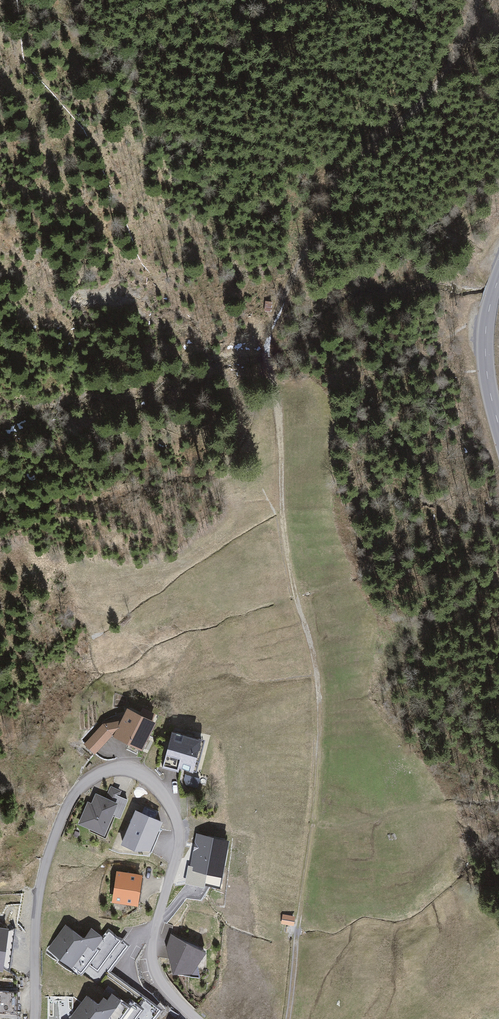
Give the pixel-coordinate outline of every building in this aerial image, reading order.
[(160,722),(129,708),(124,717),(106,724),(85,745),(95,755),(115,737),(145,751),(160,722)] [(207,739),(176,732),(168,765),(200,772),(207,739)] [(119,806),(93,794),(81,820),(107,832),(119,806)] [(160,819),(136,809),(123,842),(135,846),(149,846),(160,819)] [(147,875),(119,873),(117,901),(144,904),(147,875)] [(298,917),(284,915),(282,926),(296,928),(298,917)] [(66,925),(50,948),(81,970),(87,961),(98,968),(119,938),(108,931),(104,936),(91,927),(84,937),(66,925)] [(203,948),(173,936),(168,947),(174,970),(192,968),(203,948)] [(87,996),(72,1016),(75,1018),(132,1018),(140,1009),(129,1001),(126,1005),(106,991),(97,1003),(87,996)] [(15,1011),(15,993),(0,993),(0,1011),(15,1011)]
